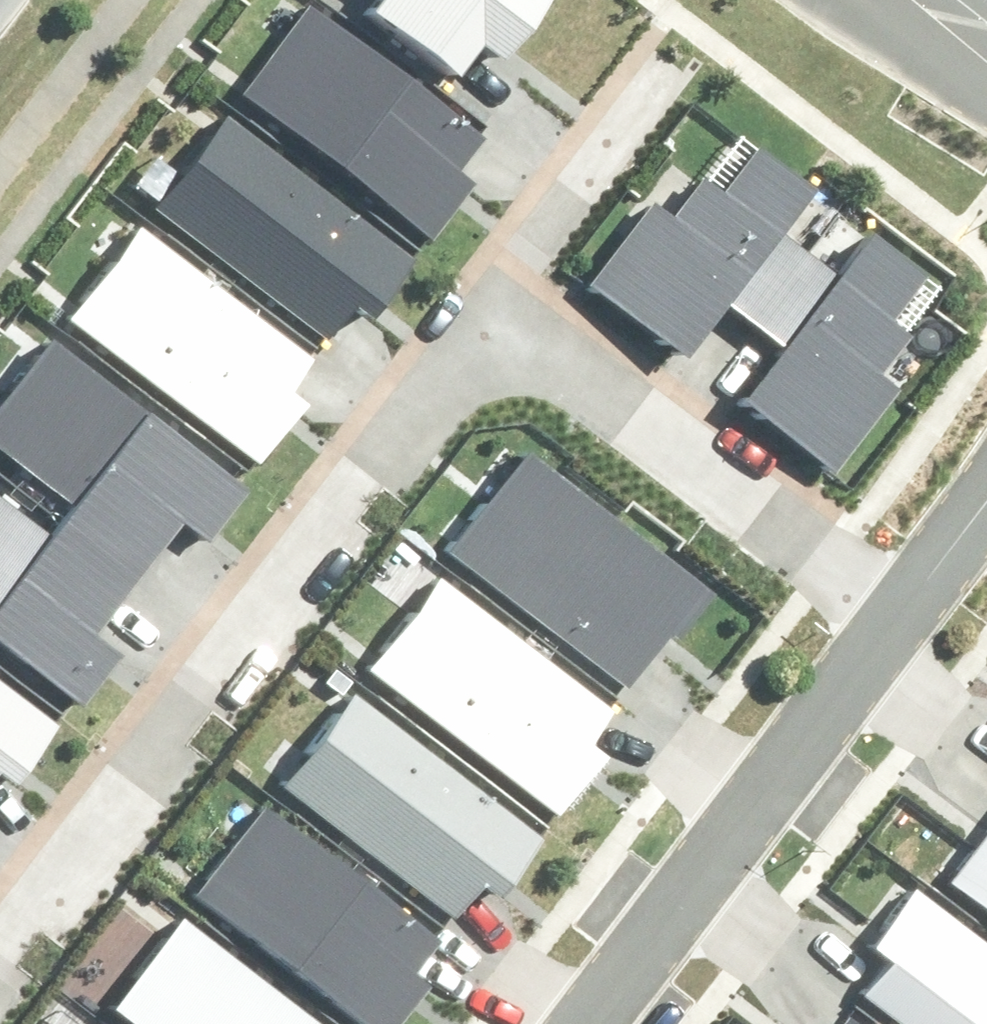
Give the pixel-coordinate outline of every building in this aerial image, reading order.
[(379,15),(459,74),(482,44),(508,64),(557,0),(391,0),(379,15)] [(316,4),(247,90),(434,238),(476,185),(460,172),(487,139),(316,4)] [(417,259),(229,111),(160,198),(332,333),(359,299),(375,312),(417,259)] [(654,208),(594,287),(692,360),(736,302),(759,319),(808,254),(779,232),(807,194),(751,152),(722,190),(702,175),(669,219),(654,208)] [(144,224),(75,311),(263,458),(305,405),(289,393),(316,359),(144,224)] [(739,395),(836,469),(896,390),(881,379),(914,335),(895,320),(924,282),(868,240),(839,277),(808,254),(759,319),(783,337),(739,395)] [(56,341),(0,415),(0,448),(79,507),(69,521),(144,577),(187,520),(212,538),(251,487),(56,341)] [(454,546),(631,684),(659,648),(673,659),(717,603),(526,455),(454,546)] [(85,707),(126,652),(101,634),(144,577),(69,521),(55,539),(0,498),(0,644),(85,707)] [(590,751),(618,716),(441,579),(369,670),(530,795),(560,819),(604,763),(590,751)] [(4,771),(23,785),(68,726),(0,675),(0,776),(4,771)] [(282,781),(459,919),(486,883),(501,894),(545,838),(354,690),(282,781)] [(440,945),(263,807),(191,899),(352,1023),(401,1023),(426,991),(412,980),(440,945)] [(954,882),(986,907),(986,840),(954,882)] [(911,884),(867,942),(897,964),(874,994),(914,1023),(986,1023),(986,941),(911,884)] [(135,1023),(325,1023),(186,916),(114,1007),(135,1023)]
